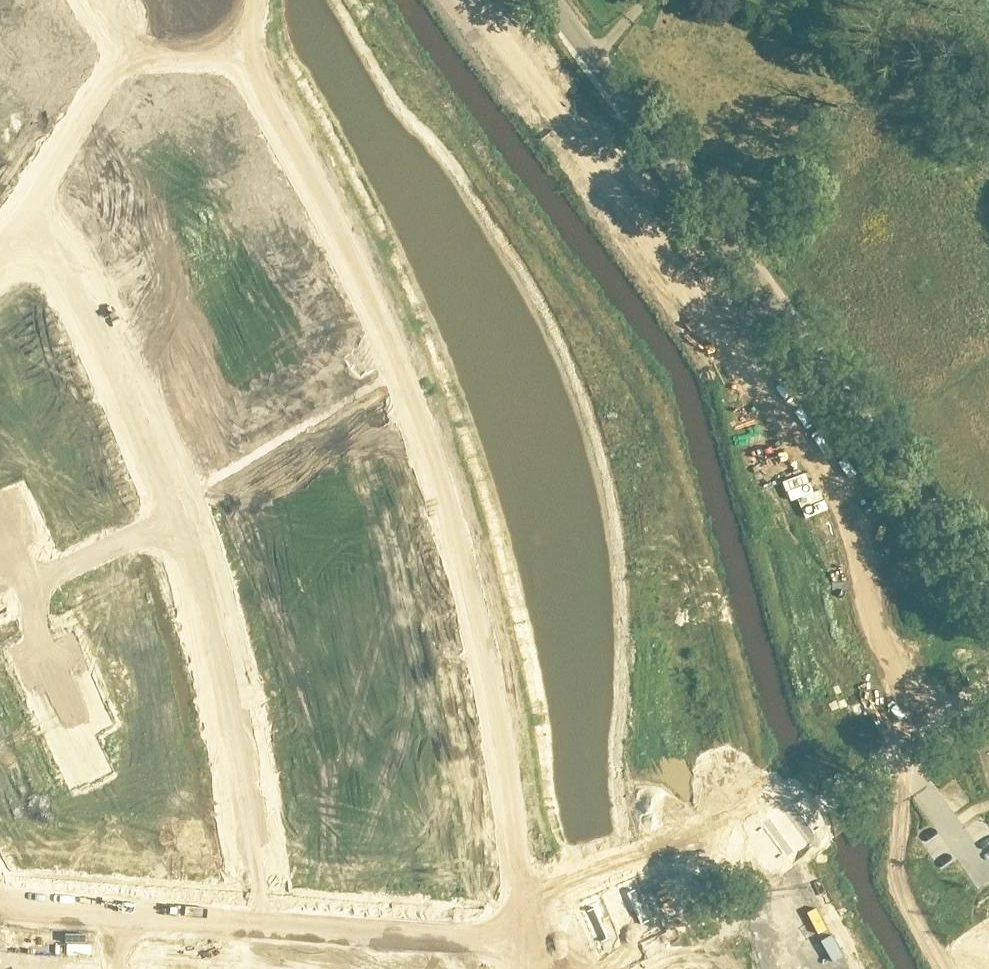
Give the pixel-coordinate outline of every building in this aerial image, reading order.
[(54,37),(41,58),(43,59),(73,78),(75,80),(88,59),(54,37)] [(43,59),(32,76),(62,95),(73,78),(43,59)] [(32,76),(22,92),(52,111),(62,95),(32,76)] [(22,92),(12,108),(42,127),(52,111),(22,92)] [(12,108),(1,124),(32,143),(42,127),(12,108)] [(13,177),(11,176),(0,169),(0,198),(13,177)] [(85,217),(83,218),(94,237),(96,236),(97,237),(134,215),(120,192),(133,184),(127,173),(104,186),(111,197),(83,213),(85,217)] [(263,228),(240,240),(246,252),(251,249),(262,273),(310,250),(305,241),(308,239),(302,227),(299,229),(297,225),(268,240),(263,228)] [(31,460),(20,465),(23,472),(34,468),(31,460)] [(305,491),(293,495),(296,503),(307,499),(305,491)] [(45,496),(33,501),(37,508),(48,503),(45,496)] [(48,503),(37,508),(40,516),(51,511),(48,503)] [(311,512),(300,516),(303,523),(314,519),(311,512)] [(314,519),(303,523),(305,531),(317,527),(314,519)] [(56,522),(45,527),(49,535),(60,530),(56,522)] [(331,551),(319,555),(321,563),(333,559),(331,551)] [(333,559),(321,563),(324,570),(335,567),(333,559)] [(58,630),(61,637),(72,633),(69,625),(58,630)] [(93,631),(81,636),(85,644),(96,639),(93,631)] [(96,639),(85,644),(88,651),(99,646),(96,639)] [(107,663),(96,668),(99,675),(110,670),(107,663)] [(110,670),(99,675),(102,682),(113,677),(110,670)] [(0,682),(0,686),(2,690),(13,685),(10,677),(0,682)] [(13,685),(2,690),(5,697),(16,692),(13,685)] [(120,693),(109,698),(112,704),(123,699),(120,693)] [(124,701),(113,706),(116,714),(127,709),(124,701)] [(369,710),(357,712),(358,720),(370,718),(369,710)] [(27,717),(16,722),(20,729),(31,724),(27,717)] [(370,718),(358,720),(359,728),(371,726),(370,718)] [(31,724),(20,729),(23,737),(34,732),(31,724)] [(106,732),(95,737),(98,744),(109,739),(106,732)] [(112,746),(101,751),(104,758),(116,755),(112,746)] [(369,751),(357,753),(358,761),(370,759),(369,751)] [(116,755),(104,758),(108,766),(119,761),(116,755)] [(45,756),(34,761),(37,769),(48,764),(45,756)] [(370,759),(358,761),(359,769),(371,767),(370,759)] [(0,764),(0,788),(12,782),(2,763),(0,764)] [(48,764),(37,769),(41,776),(52,771),(48,764)] [(110,774),(102,777),(107,788),(114,784),(110,774)] [(57,784),(46,789),(50,796),(61,791),(57,784)] [(73,790),(70,802),(78,804),(81,792),(73,790)] [(59,798),(51,807),(56,813),(65,804),(59,798)] [(106,804),(105,816),(113,817),(114,805),(106,804)] [(114,805),(113,817),(121,818),(122,805),(114,805)] [(143,807),(142,815),(154,816),(155,808),(143,807)] [(155,808),(154,816),(166,817),(167,809),(155,808)] [(183,810),(182,818),(194,818),(195,810),(183,810)] [(195,810),(194,818),(206,819),(207,811),(195,810)] [(71,828),(68,865),(89,866),(92,829),(71,828)] [(92,829),(89,866),(109,868),(112,831),(92,829)] [(112,831),(109,868),(130,869),(132,832),(112,831)] [(132,832),(130,869),(150,871),(153,834),(132,832)] [(173,835),(170,872),(190,874),(193,836),(173,835)] [(193,836),(190,874),(212,875),(214,838),(193,836)]
